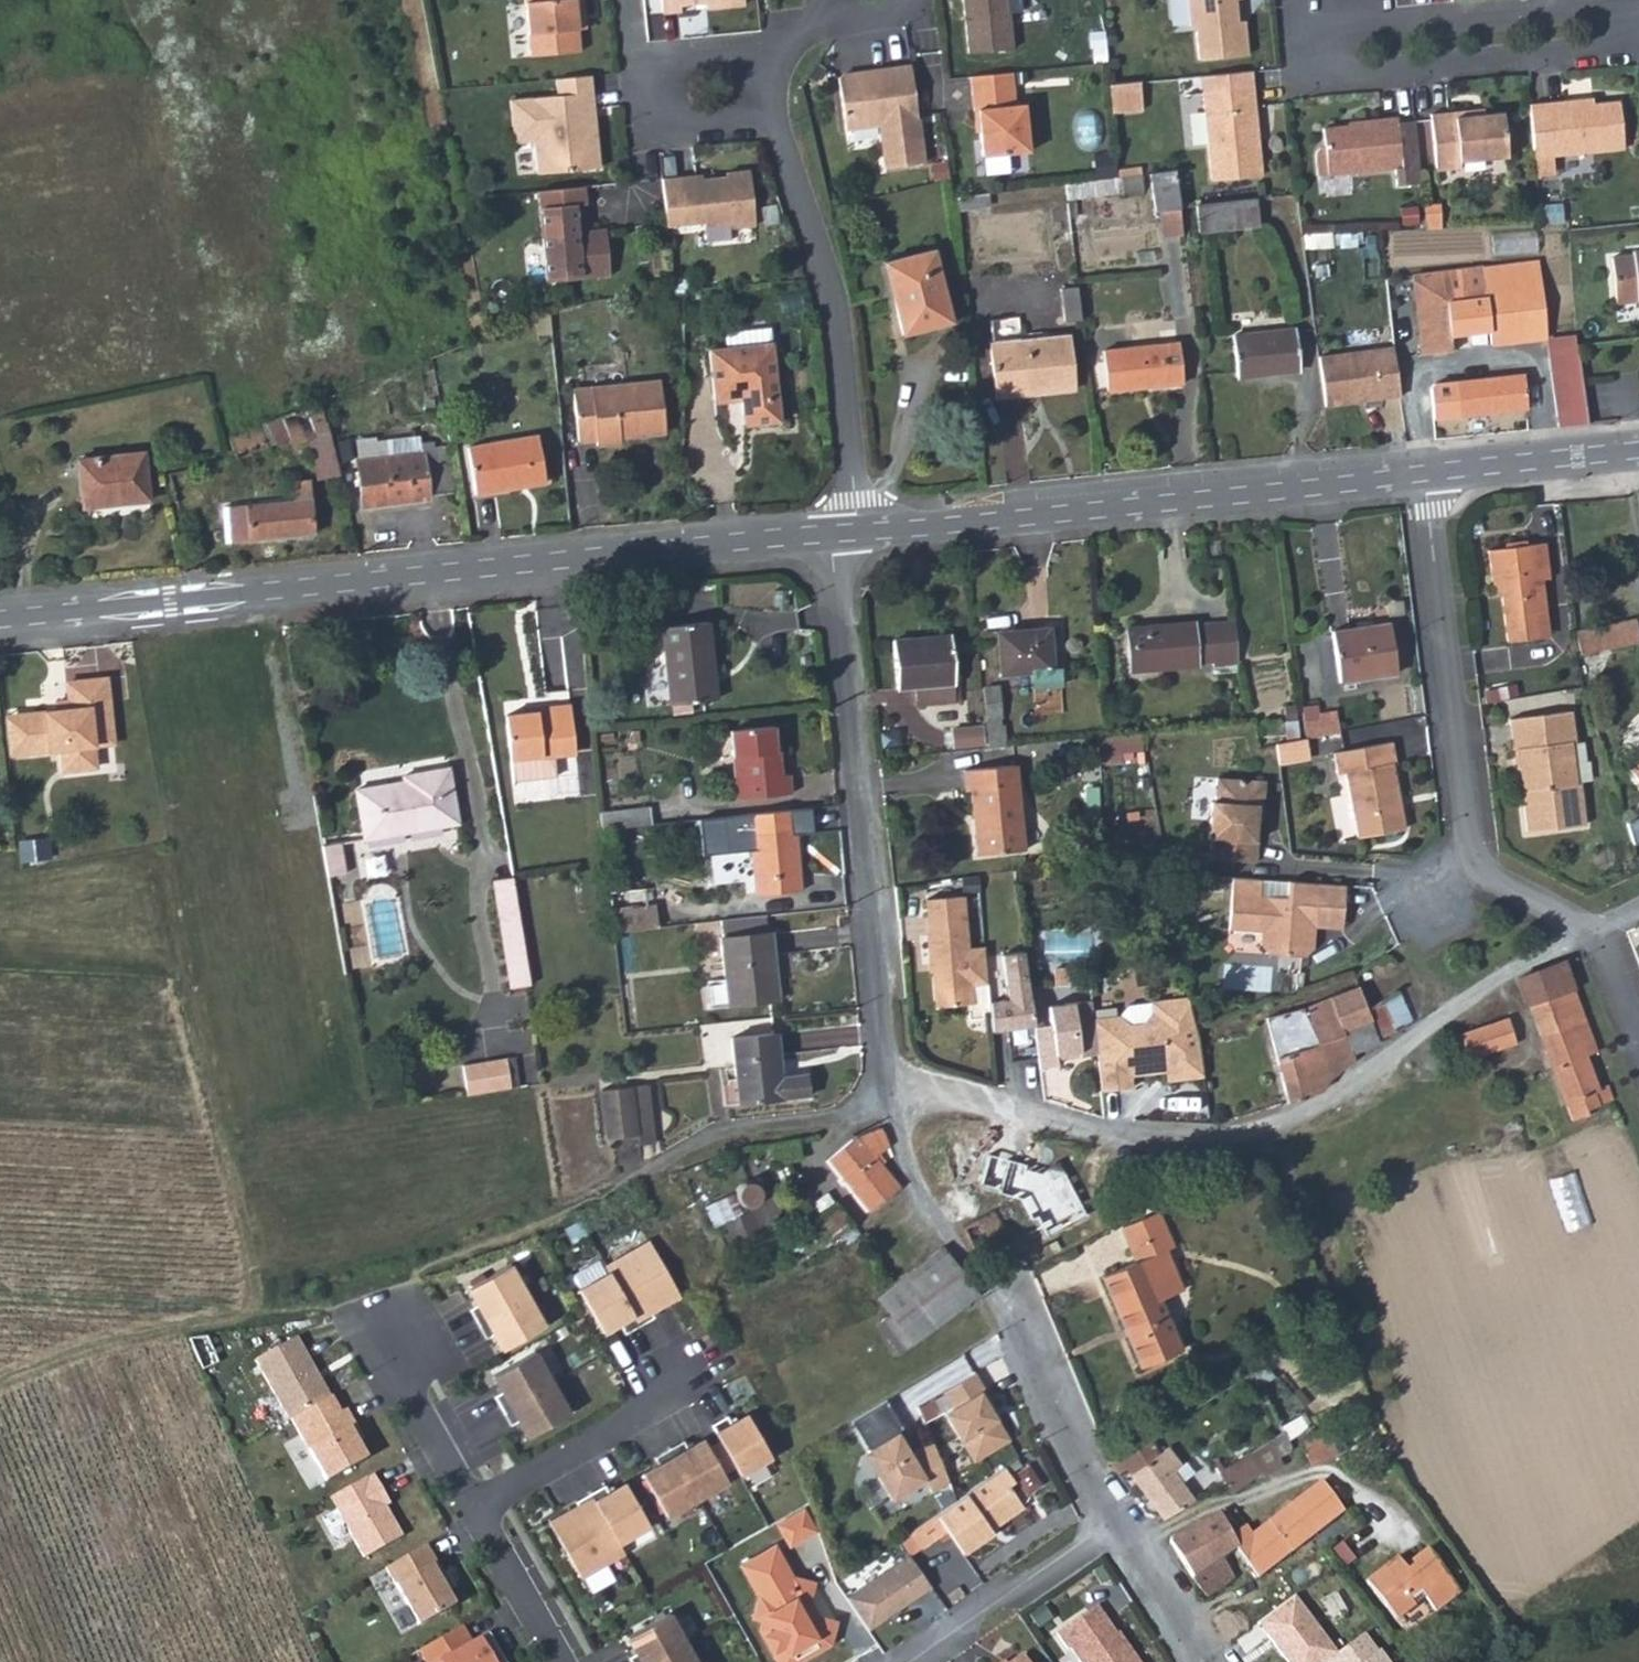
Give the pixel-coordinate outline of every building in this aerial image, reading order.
[(524,54),(574,49),(571,26),(568,0),(519,0),(524,54)] [(571,26),(579,26),(577,0),(568,0),(571,26)] [(656,9),(675,7),(674,0),(656,0),(656,9)] [(964,54),(1008,48),(1002,0),(957,0),(964,54)] [(1192,30),(1197,29),(1201,61),(1251,56),(1247,21),(1238,22),(1235,0),(1189,0),(1192,30)] [(832,82),(841,130),(876,123),(884,167),(922,160),(904,64),(836,76),(832,82)] [(576,151),(593,149),(584,73),(550,77),(551,92),(504,98),(509,139),(529,138),(532,171),(578,166),(576,151)] [(1020,104),(1009,105),(1006,73),(966,77),(969,111),(973,110),(977,156),(1024,152),(1020,104)] [(1248,133),(1251,129),(1243,74),(1194,78),(1205,180),(1256,175),(1253,140),(1247,140),(1248,133)] [(1102,85),(1105,109),(1134,106),(1131,82),(1102,85)] [(1587,96),(1524,102),(1524,103),(1529,156),(1618,147),(1614,99),(1588,102),(1587,96)] [(1471,107),(1426,112),(1432,167),(1456,164),(1455,158),(1503,153),(1498,110),(1481,111),(1471,112),(1471,107)] [(1417,180),(1410,118),(1394,120),(1393,116),(1344,120),(1345,123),(1319,126),(1321,144),(1317,145),(1312,152),(1314,173),(1391,165),(1392,182),(1417,180)] [(594,164),(593,149),(576,151),(578,166),(594,164)] [(1064,197),(1117,190),(1113,160),(1087,164),(1088,177),(1061,180),(1064,197)] [(657,177),(662,224),(699,220),(700,224),(727,222),(728,225),(752,223),(746,169),(722,171),(722,175),(708,177),(708,180),(698,181),(698,173),(657,177)] [(1147,175),(1152,214),(1179,210),(1174,172),(1147,175)] [(1200,236),(1261,229),(1257,200),(1197,208),(1200,236)] [(573,220),(571,202),(535,206),(544,280),(607,272),(602,226),(566,230),(565,221),(573,220)] [(945,320),(928,246),(881,259),(898,332),(945,320)] [(1629,254),(1630,259),(1609,261),(1614,310),(1638,308),(1638,253),(1629,254)] [(1479,263),(1481,292),(1484,292),(1540,286),(1536,257),(1479,263)] [(1448,296),(1481,292),(1479,263),(1411,270),(1420,351),(1452,348),(1450,333),(1448,296)] [(1450,333),(1486,330),(1487,342),(1545,335),(1540,286),(1484,292),(1481,292),(1448,296),(1450,333)] [(1297,368),(1293,326),(1229,333),(1233,374),(1297,368)] [(732,334),(734,349),(768,345),(766,330),(732,334)] [(1572,332),(1545,335),(1554,423),(1582,421),(1580,406),(1572,332)] [(1071,389),(1065,333),(989,341),(995,397),(1071,389)] [(1183,382),(1178,341),(1102,350),(1107,391),(1183,382)] [(1316,354),(1321,404),(1396,394),(1391,344),(1316,354)] [(776,424),(768,345),(734,349),(703,353),(709,403),(738,400),(741,428),(776,424)] [(1450,379),(1453,413),(1522,405),(1519,373),(1450,379)] [(655,440),(651,389),(567,397),(571,449),(588,447),(589,453),(617,451),(616,444),(655,440)] [(318,399),(250,428),(226,438),(228,458),(248,451),(247,449),(284,434),(288,443),(303,439),(313,478),(336,472),(318,399)] [(542,482),(534,434),(464,445),(472,492),(542,482)] [(384,446),(384,457),(352,462),(359,507),(425,498),(416,441),(384,446)] [(146,502),(140,452),(72,461),(79,512),(146,502)] [(311,534),(308,497),(220,504),(222,518),(228,518),(229,540),(311,534)] [(1526,634),(1536,633),(1533,609),(1544,608),(1539,575),(1547,573),(1543,538),(1507,543),(1513,573),(1526,634)] [(1507,543),(1494,545),(1486,546),(1493,586),(1500,585),(1508,637),(1526,634),(1513,573),(1507,543)] [(1544,608),(1533,609),(1536,633),(1548,632),(1544,608)] [(1627,611),(1566,622),(1568,645),(1631,633),(1627,611)] [(705,616),(658,620),(666,699),(713,693),(705,616)] [(1191,623),(1123,631),(1128,674),(1195,666),(1195,661),(1211,661),(1211,666),(1235,664),(1231,623),(1191,626),(1191,623)] [(1044,630),(994,634),(998,674),(1048,670),(1044,630)] [(1394,632),(1339,639),(1345,688),(1400,680),(1394,632)] [(946,636),(890,641),(893,688),(913,686),(914,703),(951,699),(946,636)] [(52,705),(17,709),(21,748),(56,744),(59,766),(77,764),(76,750),(89,749),(89,740),(109,738),(101,672),(71,676),(73,694),(64,695),(51,696),(52,705)] [(71,676),(61,677),(64,695),(73,694),(71,676)] [(996,688),(981,690),(984,719),(999,718),(996,688)] [(1301,736),(1336,730),(1331,703),(1296,709),(1301,736)] [(498,714),(501,757),(569,752),(565,708),(498,714)] [(1583,822),(1578,779),(1575,779),(1570,741),(1573,740),(1569,708),(1510,716),(1513,746),(1516,746),(1526,829),(1583,822)] [(3,750),(21,748),(17,709),(0,711),(0,720),(3,750)] [(769,725),(725,728),(731,797),(785,794),(783,775),(773,775),(769,725)] [(977,730),(944,732),(945,749),(979,747),(977,730)] [(1275,741),(1278,761),(1309,755),(1307,735),(1275,741)] [(1094,736),(1094,758),(1131,758),(1131,736),(1094,736)] [(1570,741),(1575,779),(1578,779),(1589,777),(1583,739),(1573,740),(1570,741)] [(1392,740),(1334,750),(1338,771),(1345,770),(1358,835),(1405,826),(1393,762),(1396,761),(1392,740)] [(76,750),(77,764),(91,762),(89,749),(76,750)] [(570,760),(569,752),(501,757),(502,766),(570,760)] [(1626,763),(1638,779),(1638,752),(1626,763)] [(399,779),(352,788),(361,837),(454,821),(444,766),(398,774),(399,779)] [(957,792),(966,791),(971,855),(1017,852),(1009,767),(955,771),(957,792)] [(1263,778),(1217,774),(1215,797),(1211,796),(1208,834),(1210,834),(1209,854),(1255,857),(1257,836),(1254,836),(1257,801),(1263,801),(1263,778)] [(598,828),(648,822),(645,804),(596,811),(598,828)] [(1624,819),(1631,840),(1638,837),(1638,814),(1624,819)] [(788,825),(745,829),(751,892),(795,887),(788,825)] [(339,840),(320,843),(325,874),(338,871),(336,859),(342,858),(339,840)] [(336,859),(338,871),(344,870),(342,858),(336,859)] [(513,874),(493,877),(497,895),(516,892),(513,874)] [(1316,905),(1343,908),(1345,881),(1287,876),(1286,892),(1232,888),(1230,925),(1262,927),(1261,939),(1269,949),(1302,951),(1313,943),(1315,923),(1316,905)] [(532,983),(516,892),(497,895),(512,986),(532,983)] [(958,899),(921,904),(926,939),(924,940),(927,969),(930,968),(935,1012),(971,1007),(969,988),(986,986),(981,950),(965,953),(958,899)] [(611,929),(654,924),(652,900),(608,904),(611,929)] [(1341,925),(1343,908),(1316,905),(1315,923),(1341,925)] [(766,935),(763,936),(760,912),(719,916),(731,1002),(775,997),(766,935)] [(1279,1017),(1280,1022),(1290,1046),(1279,1051),(1289,1099),(1310,1090),(1297,1053),(1318,1045),(1328,1076),(1357,1054),(1347,1028),(1372,1018),(1381,1036),(1414,1015),(1392,971),(1401,963),(1403,957),(1398,949),(1392,948),(1355,971),(1355,981),(1303,1006),(1279,1017)] [(1000,1032),(1034,1027),(1027,988),(1020,953),(999,957),(1005,1002),(997,1004),(999,1017),(997,1017),(1000,1032)] [(1567,956),(1521,973),(1577,1114),(1594,1108),(1593,1104),(1618,1094),(1613,1080),(1603,1084),(1590,1053),(1602,1048),(1567,956)] [(1053,969),(1053,982),(1072,982),(1072,968),(1053,969)] [(1129,1025),(1118,1015),(1093,1020),(1099,1053),(1106,1090),(1135,1085),(1133,1071),(1170,1065),(1172,1074),(1205,1068),(1189,990),(1152,997),(1154,1008),(1147,1021),(1129,1025)] [(1126,1002),(1118,1015),(1129,1025),(1147,1021),(1154,1008),(1152,997),(1126,1002)] [(1080,1056),(1099,1053),(1093,1020),(1089,999),(1046,1008),(1050,1026),(1034,1029),(1041,1070),(1059,1067),(1057,1060),(1057,1055),(1079,1052),(1080,1056)] [(999,1017),(997,1004),(988,1005),(992,1033),(1000,1032),(997,1017),(999,1017)] [(1266,1013),(1279,1051),(1290,1046),(1280,1022),(1279,1017),(1303,1006),(1266,1013)] [(1465,1040),(1470,1054),(1519,1037),(1509,1010),(1447,1034),(1451,1045),(1465,1040)] [(1372,1018),(1347,1028),(1357,1054),(1381,1036),(1372,1018)] [(774,1032),(730,1036),(736,1102),(804,1096),(802,1075),(778,1077),(774,1032)] [(1318,1045),(1297,1053),(1310,1090),(1321,1085),(1328,1076),(1318,1045)] [(1057,1055),(1057,1060),(1080,1056),(1079,1052),(1057,1055)] [(463,1061),(468,1090),(512,1083),(507,1055),(463,1061)] [(596,1138),(647,1136),(646,1084),(594,1085),(596,1138)] [(877,1133),(868,1131),(845,1140),(825,1161),(865,1213),(893,1191),(876,1166),(887,1159),(877,1133)] [(747,1204),(751,1204),(755,1202),(759,1196),(757,1187),(750,1182),(742,1184),(737,1191),(739,1199),(747,1204)] [(831,1234),(851,1219),(835,1200),(816,1214),(825,1225),(820,1229),(825,1235),(829,1232),(831,1234)] [(973,1255),(1007,1237),(991,1207),(958,1225),(973,1255)] [(1182,1347),(1161,1301),(1151,1280),(1174,1269),(1164,1247),(1174,1242),(1158,1209),(1120,1226),(1135,1260),(1101,1275),(1142,1365),(1182,1347)] [(614,1270),(643,1324),(658,1315),(655,1311),(684,1294),(654,1239),(610,1263),(614,1270)] [(1045,1243),(1050,1253),(1060,1248),(1055,1239),(1045,1243)] [(907,1301),(930,1332),(972,1301),(939,1255),(902,1281),(913,1298),(907,1301)] [(515,1262),(472,1286),(481,1302),(474,1306),(482,1321),(532,1292),(515,1262)] [(1174,1269),(1151,1280),(1161,1301),(1184,1291),(1174,1269)] [(629,1331),(643,1324),(614,1270),(583,1287),(607,1330),(623,1321),(629,1331)] [(902,1305),(907,1301),(913,1298),(902,1281),(893,1287),(902,1305)] [(906,1349),(930,1332),(907,1301),(902,1305),(893,1287),(885,1293),(875,1302),(885,1320),(906,1349)] [(532,1292),(482,1321),(490,1335),(498,1331),(507,1347),(550,1323),(532,1292)] [(333,1393),(299,1334),(258,1357),(292,1417),(333,1393)] [(498,1393),(506,1408),(556,1379),(539,1348),(497,1372),(506,1389),(498,1393)] [(977,1370),(945,1388),(954,1404),(946,1410),(974,1458),(1011,1436),(993,1405),(997,1404),(977,1370)] [(556,1379),(506,1408),(514,1423),(523,1418),(532,1434),(574,1410),(556,1379)] [(333,1393),(294,1416),(329,1478),(370,1455),(361,1440),(367,1437),(349,1406),(344,1409),(334,1393),(333,1393)] [(952,1479),(930,1439),(910,1449),(905,1452),(893,1430),(898,1428),(883,1400),(849,1419),(864,1445),(859,1448),(887,1498),(923,1479),(930,1491),(952,1479)] [(730,1414),(715,1422),(724,1438),(738,1464),(743,1473),(775,1455),(751,1412),(735,1421),(730,1414)] [(1284,1426),(1271,1435),(1282,1454),(1292,1447),(1292,1442),(1284,1426)] [(910,1449),(898,1428),(893,1430),(905,1452),(910,1449)] [(1302,1439),(1315,1459),(1339,1450),(1323,1429),(1302,1439)] [(1162,1517),(1166,1518),(1195,1501),(1150,1434),(1110,1460),(1118,1471),(1127,1466),(1162,1517)] [(1285,1461),(1282,1454),(1271,1435),(1250,1450),(1264,1471),(1267,1474),(1285,1461)] [(687,1438),(672,1446),(700,1497),(731,1479),(727,1471),(712,1445),(708,1437),(691,1446),(687,1438)] [(724,1438),(712,1445),(727,1471),(738,1464),(724,1438)] [(700,1497),(672,1446),(657,1454),(662,1463),(645,1471),(669,1514),(700,1497)] [(1250,1450),(1228,1466),(1221,1470),(1228,1479),(1226,1481),(1235,1492),(1264,1471),(1250,1450)] [(1217,1464),(1221,1470),(1228,1466),(1224,1460),(1217,1464)] [(1217,1464),(1205,1471),(1215,1488),(1226,1481),(1228,1479),(1221,1470),(1217,1464)] [(1010,1485),(1016,1482),(1005,1465),(911,1527),(922,1543),(947,1526),(963,1550),(994,1530),(988,1521),(993,1518),(996,1522),(1023,1505),(1010,1485)] [(393,1500),(376,1471),(333,1495),(367,1555),(406,1533),(388,1503),(393,1500)] [(1215,1488),(1205,1471),(1193,1479),(1203,1495),(1215,1488)] [(1260,1575),(1347,1508),(1326,1476),(1255,1529),(1248,1521),(1234,1533),(1242,1542),(1192,1575),(1208,1597),(1251,1565),(1260,1575)] [(608,1482),(593,1491),(622,1541),(653,1523),(629,1480),(612,1490),(608,1482)] [(622,1541),(593,1491),(579,1499),(581,1503),(552,1520),(584,1575),(627,1550),(622,1541)] [(1242,1542),(1234,1533),(1248,1521),(1236,1506),(1225,1514),(1221,1509),(1168,1542),(1192,1575),(1242,1542)] [(801,1513),(778,1526),(789,1545),(812,1531),(801,1513)] [(447,1575),(429,1542),(388,1565),(421,1623),(457,1603),(449,1588),(444,1577),(447,1575)] [(1401,1552),(1371,1576),(1402,1614),(1430,1592),(1441,1606),(1465,1587),(1430,1544),(1414,1557),(1417,1560),(1411,1565),(1401,1552)] [(763,1627),(779,1656),(815,1637),(829,1640),(830,1642),(832,1641),(837,1620),(821,1616),(811,1598),(816,1581),(795,1576),(778,1545),(745,1563),(763,1594),(756,1615),(765,1618),(763,1627)] [(908,1552),(845,1595),(868,1629),(931,1586),(908,1552)] [(454,1585),(447,1575),(444,1577),(449,1588),(454,1585)] [(1125,1632),(1123,1633),(1100,1598),(1058,1625),(1069,1642),(1072,1640),(1087,1661),(1146,1661),(1125,1632)] [(636,1661),(656,1661),(691,1642),(674,1611),(631,1634),(640,1652),(632,1655),(636,1661)] [(465,1623),(422,1647),(430,1661),(510,1661),(492,1631),(474,1641),(465,1623)] [(779,1656),(782,1661),(794,1661),(830,1642),(829,1640),(815,1637),(779,1656)] [(656,1661),(702,1661),(691,1642),(656,1661)] [(1025,1644),(1001,1661),(999,1657),(991,1661),(1037,1661),(1025,1644)]
